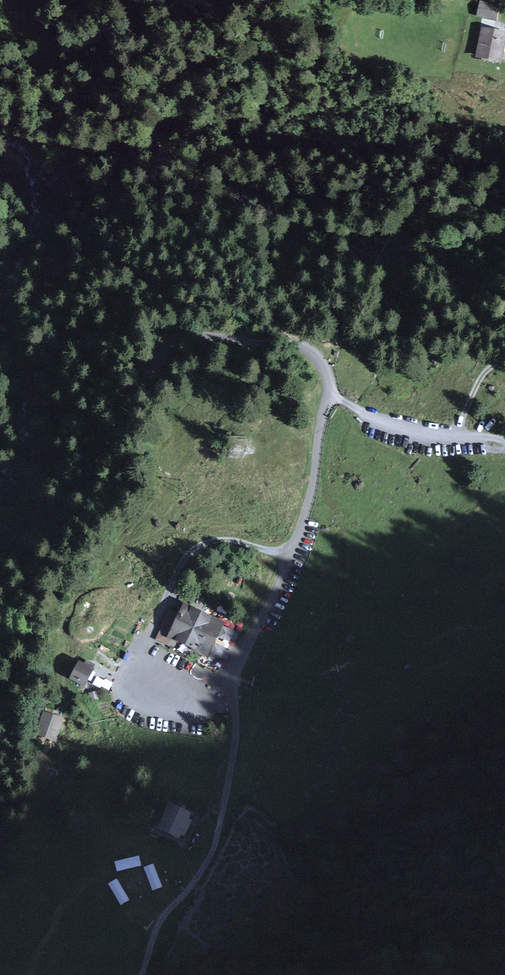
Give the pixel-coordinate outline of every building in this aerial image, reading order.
[(481,3),(478,17),(495,21),(498,7),(481,3)] [(477,60),(500,64),(504,38),(504,36),(483,31),(477,60)] [(222,621),(184,604),(179,616),(169,612),(157,638),(170,644),(173,638),(207,653),(222,621)] [(80,661),(71,678),(83,684),(92,668),(80,661)] [(44,711),(37,733),(55,739),(62,717),(44,711)] [(170,803),(159,826),(179,836),(190,813),(170,803)]
